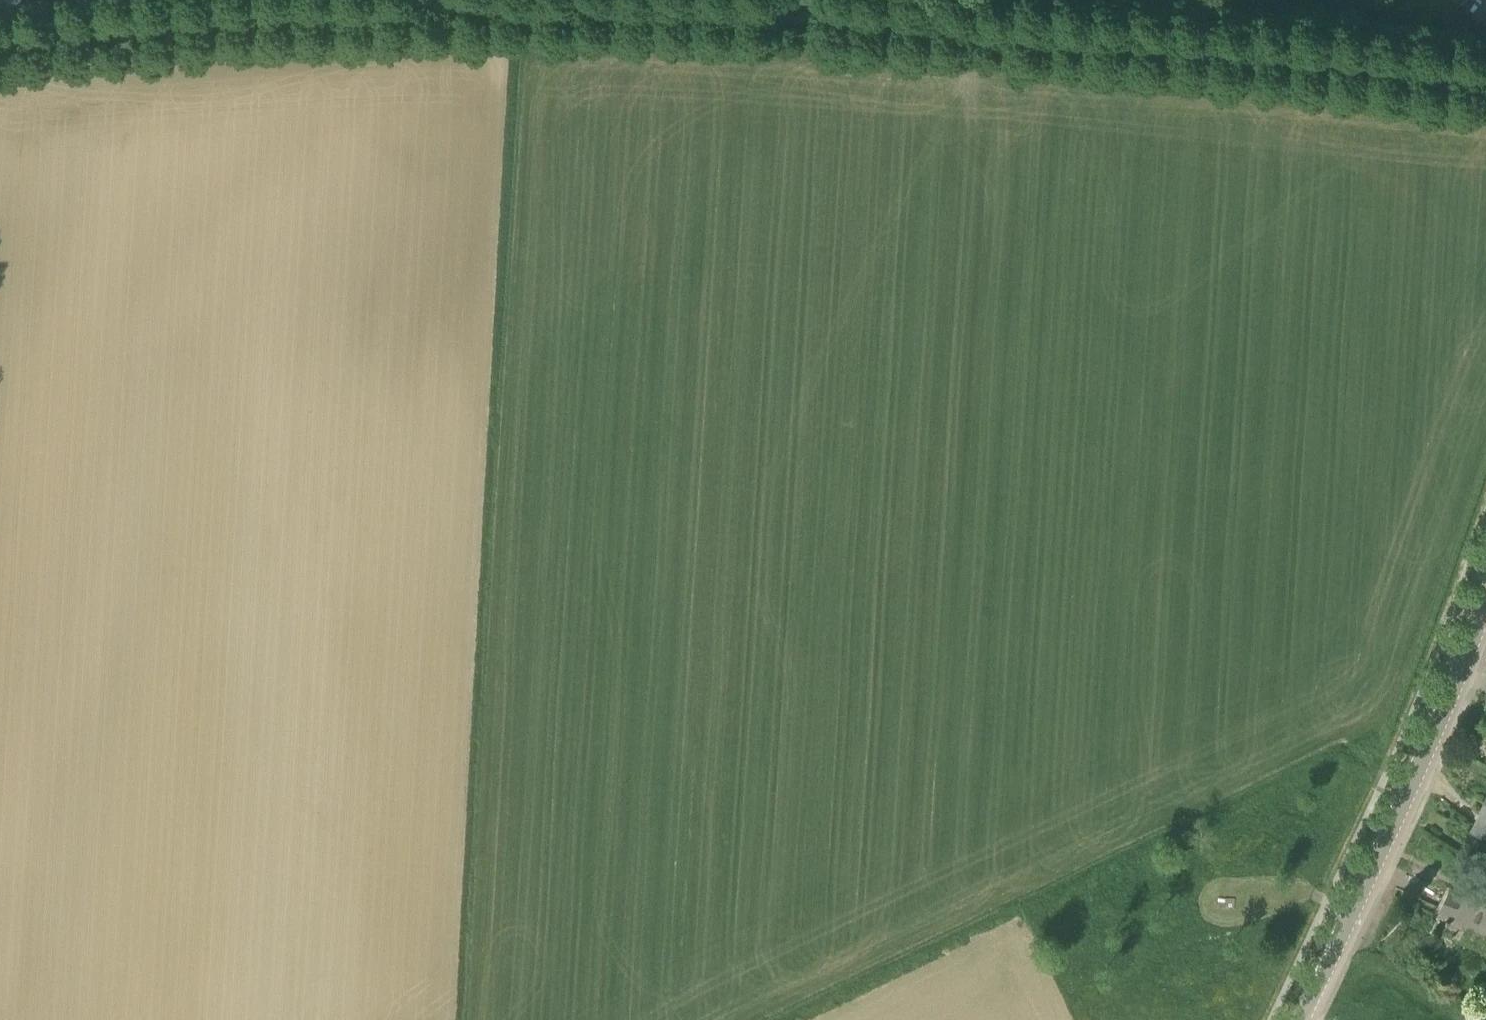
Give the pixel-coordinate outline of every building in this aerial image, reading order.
[(1475,830),(1485,835),(1485,806),(1475,830)] [(1475,873),(1463,898),(1449,892),(1438,914),(1485,936),(1485,877),(1475,873)]
